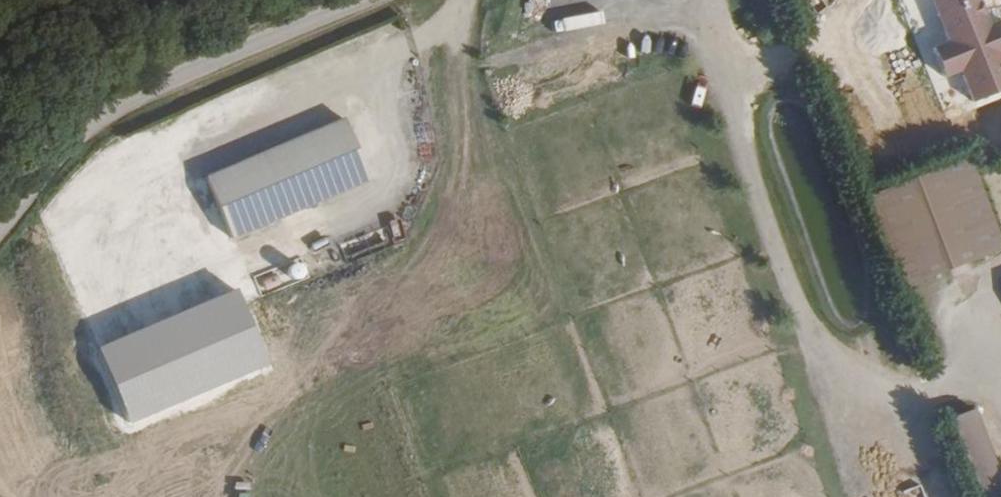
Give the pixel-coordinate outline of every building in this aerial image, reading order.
[(951,44),(935,50),(949,84),(964,78),(977,109),(1000,99),(1000,23),(997,25),(986,0),(933,0),(951,44)] [(393,173),(355,85),(171,163),(209,251),(393,173)] [(973,160),(874,200),(910,290),(1000,254),(1000,230),(973,160)] [(300,259),(255,277),(262,293),(306,275),(300,259)] [(978,411),(954,420),(984,496),(1000,496),(1000,468),(978,411)]
